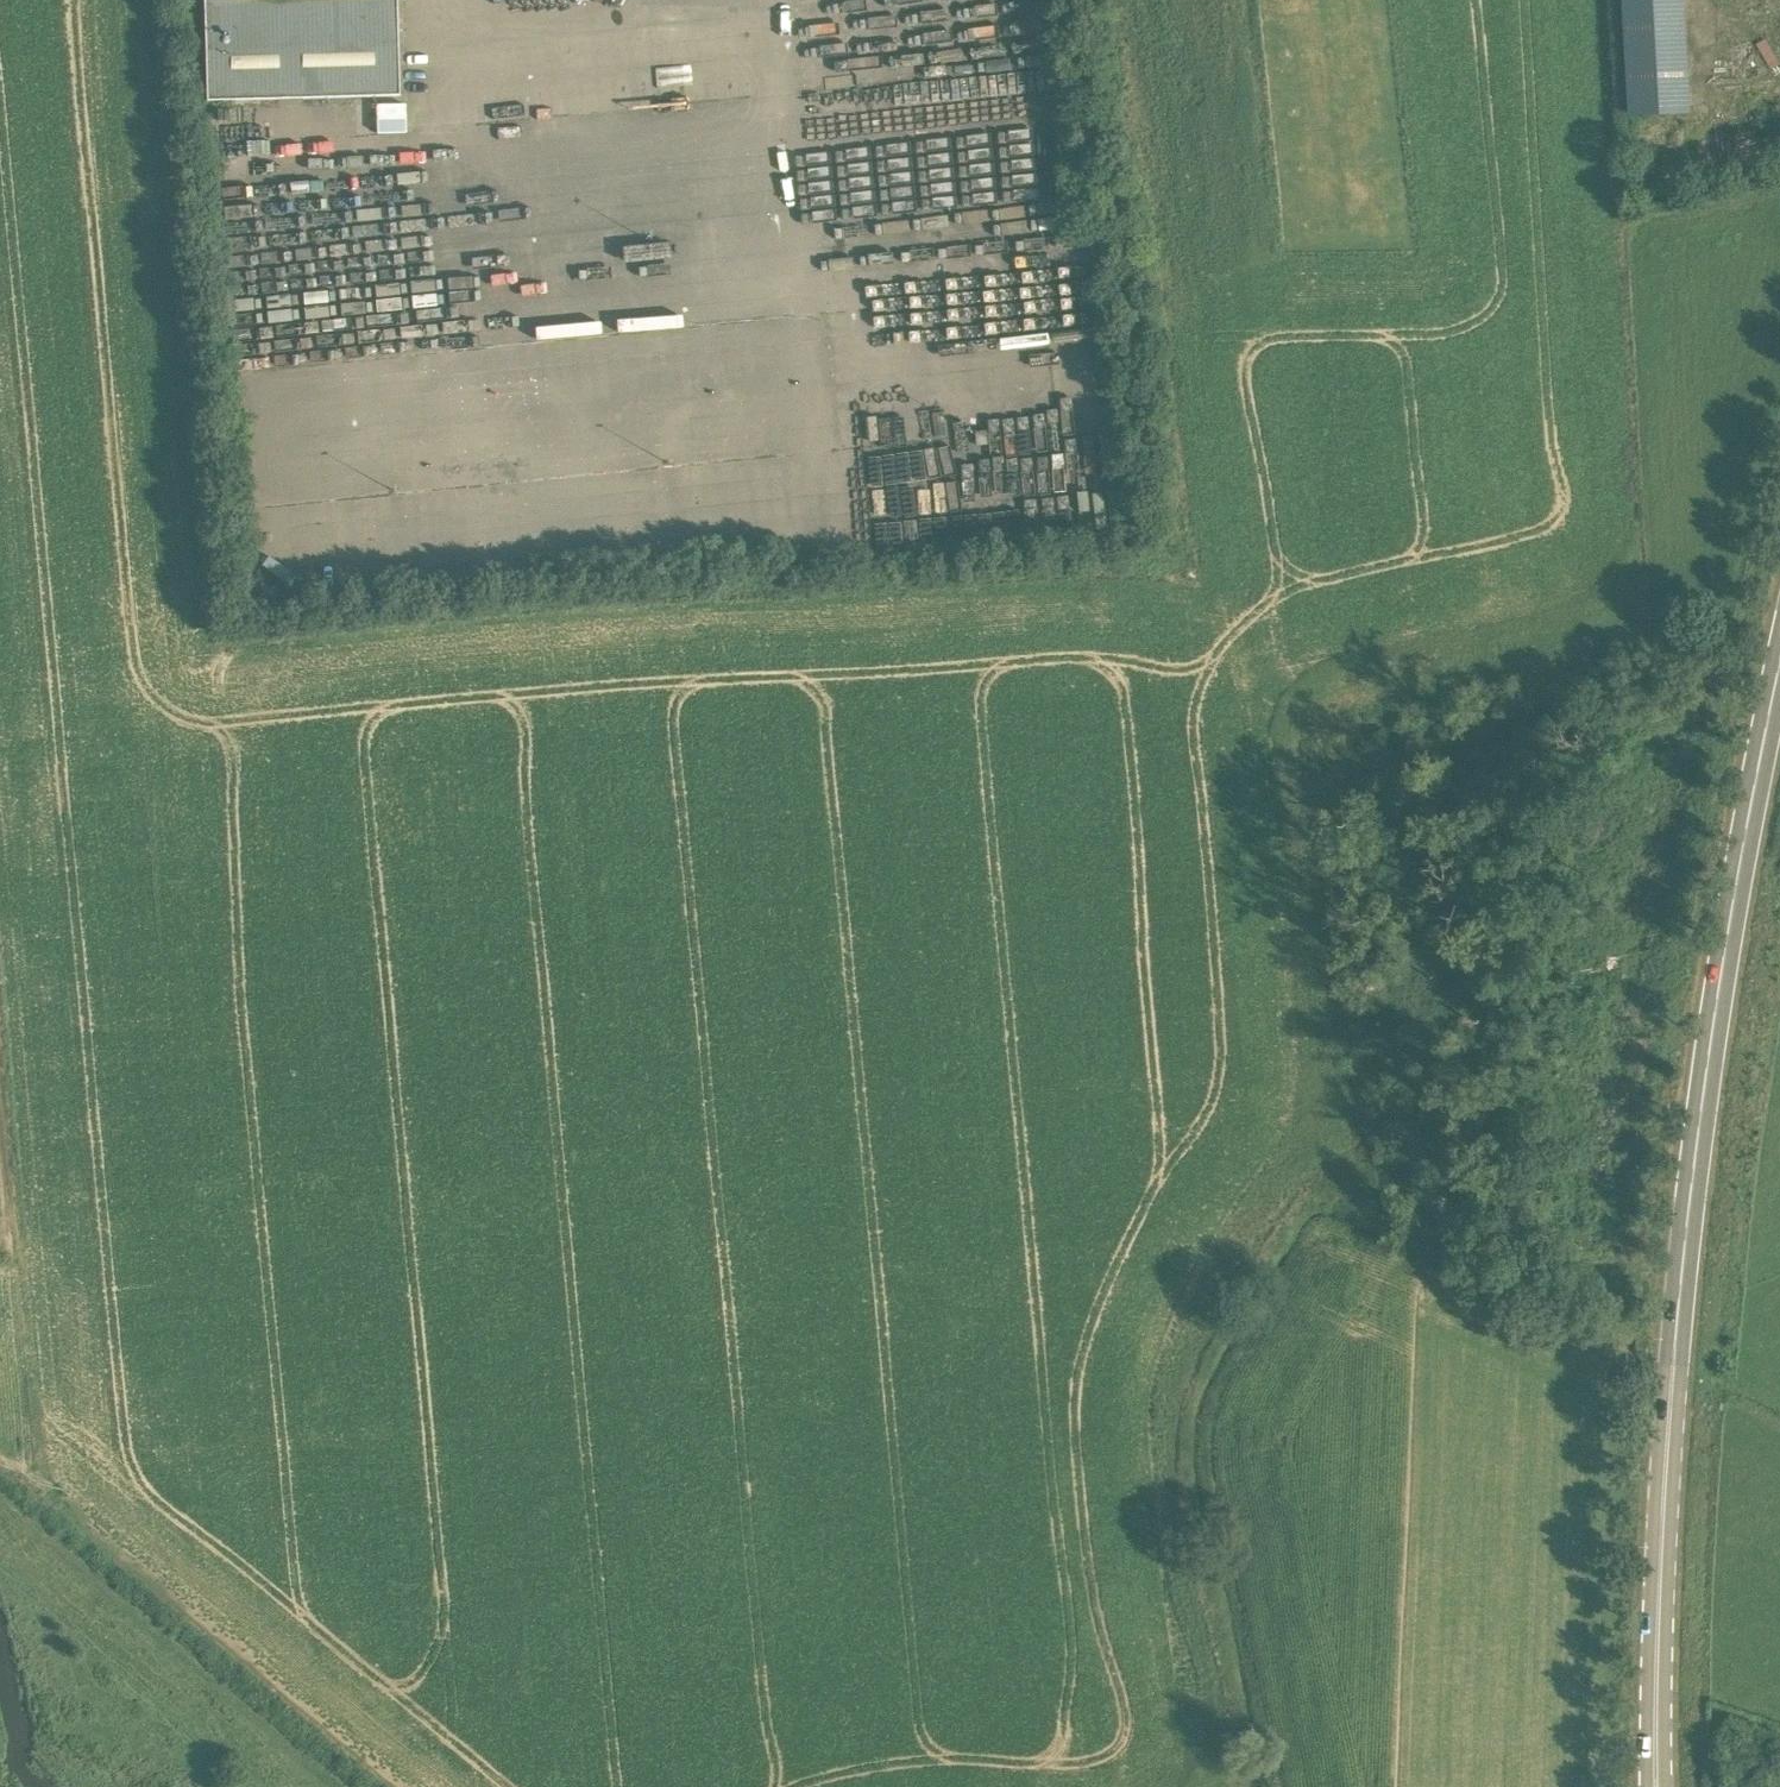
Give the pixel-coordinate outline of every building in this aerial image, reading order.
[(205,103),(399,97),(396,0),(202,0),(205,103)] [(1630,119),(1691,116),(1685,0),(1623,0),(1630,119)] [(281,404),(284,464),(300,463),(297,403),(281,404)] [(913,527),(877,533),(879,544),(915,538),(913,527)]
